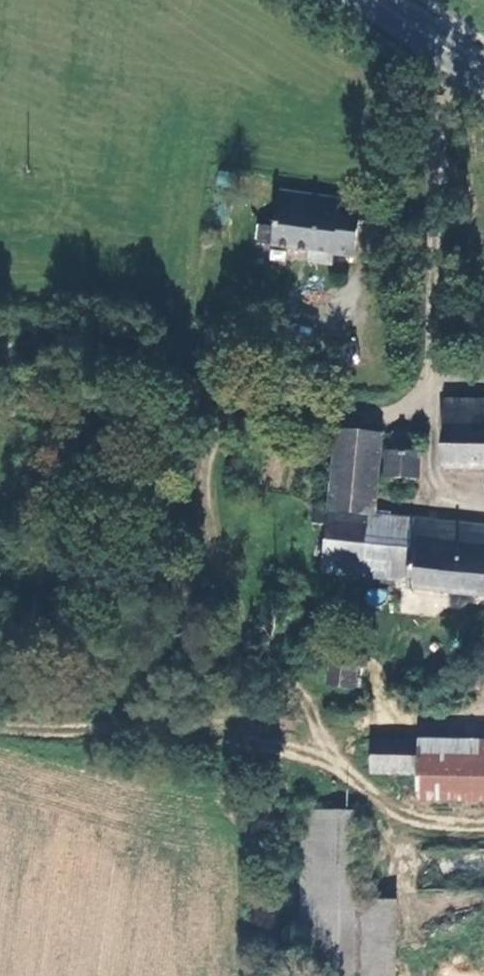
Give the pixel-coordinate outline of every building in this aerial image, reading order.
[(364,200),(347,198),(336,196),(338,180),(288,174),(282,211),(278,231),(317,236),(316,246),(338,250),(339,239),(359,242),(364,200)] [(336,196),(347,198),(349,182),(338,180),(336,196)] [(263,228),(278,231),(282,211),(266,208),(263,228)] [(464,381),(463,405),(483,406),(483,382),(464,381)] [(461,446),(483,447),(483,406),(463,405),(461,446)] [(409,418),(408,423),(410,429),(402,428),(401,455),(435,457),(437,430),(427,429),(429,422),(428,419),(427,416),(423,413),(419,413),(417,413),(414,414),(412,414),(410,416),(409,418)] [(483,574),(483,507),(391,500),(396,418),(352,416),(344,496),(331,494),(330,508),(343,509),(339,546),(339,556),(425,563),(425,569),(483,574)] [(346,638),(342,672),(368,674),(371,640),(346,638)] [(435,719),(388,718),(387,749),(435,749),(435,719)] [(439,733),(439,749),(439,775),(483,776),(483,734),(439,733)] [(422,944),(422,867),(386,866),(386,849),(373,849),(372,943),(422,944)]
